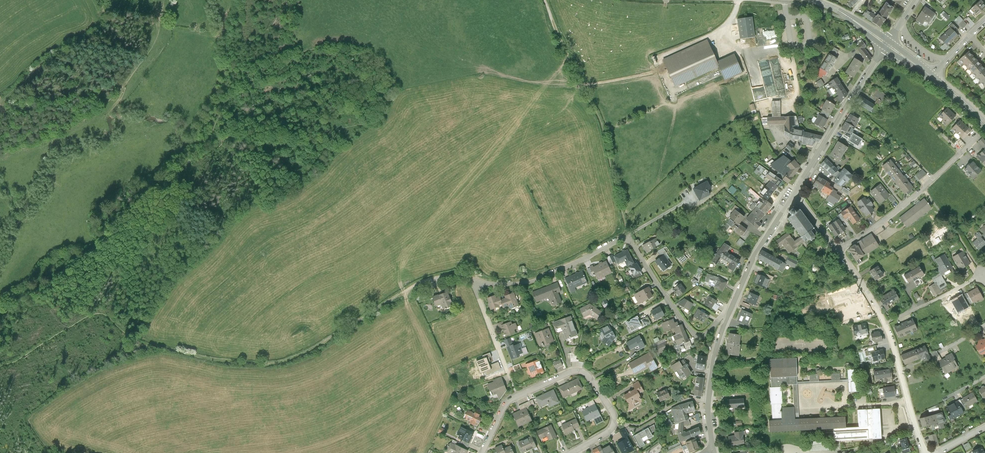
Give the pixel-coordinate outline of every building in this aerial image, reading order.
[(893,2),(889,0),(881,0),(875,10),(883,15),(885,16),(893,2)] [(969,5),(975,11),(984,2),(984,0),(975,0),(969,5)] [(925,2),(917,15),(923,19),(925,14),(929,16),(934,8),(925,2)] [(883,15),(875,10),(871,16),(879,21),(883,15)] [(944,10),(940,15),(947,21),(951,17),(944,10)] [(751,16),(737,18),(740,38),(754,36),(751,16)] [(968,16),(964,19),(961,16),(956,20),(963,28),(972,21),(968,16)] [(949,22),(939,32),(947,40),(957,30),(949,22)] [(708,40),(662,61),(674,88),(720,68),(717,61),(708,40)] [(863,42),(856,48),(867,63),(872,59),(864,48),(866,46),(863,42)] [(840,50),(834,47),(830,54),(829,53),(818,71),(826,76),(827,73),(829,74),(838,59),(835,57),(840,50)] [(957,60),(961,64),(971,56),(967,51),(957,60)] [(742,73),(734,54),(717,61),(720,68),(726,80),(742,73)] [(961,64),(965,69),(975,60),(971,56),(961,64)] [(862,63),(854,58),(846,73),(854,78),(862,63)] [(979,65),(975,60),(965,69),(969,73),(979,65)] [(969,73),(973,78),(983,70),(979,65),(969,73)] [(977,82),(984,76),(984,72),(983,70),(973,78),(977,82)] [(703,78),(705,82),(721,74),(719,71),(703,78)] [(836,78),(824,87),(831,97),(836,93),(838,96),(835,98),(839,103),(850,96),(836,78)] [(874,105),(861,97),(857,104),(874,114),(886,95),(874,88),(870,94),(878,99),(874,105)] [(827,100),(822,109),(829,113),(834,105),(827,100)] [(791,139),(793,129),(798,130),(798,127),(799,127),(798,122),(797,117),(797,116),(780,117),(780,101),(772,101),(772,117),(768,117),(768,118),(768,124),(768,125),(784,125),(785,135),(791,139)] [(943,121),(951,112),(946,108),(939,116),(943,121)] [(822,109),(818,115),(826,119),(829,113),(822,109)] [(955,117),(951,112),(943,121),(948,125),(955,117)] [(845,123),(855,128),(857,124),(856,123),(858,119),(850,114),(845,123)] [(827,120),(826,119),(818,115),(815,120),(817,121),(815,124),(822,128),(827,120)] [(956,133),(964,125),(959,121),(952,129),(956,133)] [(855,128),(845,123),(841,131),(852,136),(851,137),(856,140),(859,135),(853,132),(855,128)] [(968,128),(964,125),(956,133),(961,137),(965,133),(967,135),(972,130),(969,127),(968,128)] [(802,141),(804,132),(804,131),(798,130),(793,129),(791,139),(802,141)] [(804,132),(802,141),(802,144),(812,146),(814,141),(818,142),(823,136),(804,132)] [(849,138),(842,134),(839,139),(846,144),(849,138)] [(964,144),(959,138),(954,143),(960,148),(964,144)] [(984,140),(980,145),(984,149),(975,157),(984,167),(984,141),(984,140)] [(834,149),(843,155),(848,148),(839,142),(834,149)] [(794,147),(789,143),(785,147),(791,152),(794,147)] [(843,155),(834,149),(830,156),(839,162),(843,155)] [(783,156),(770,166),(786,177),(783,180),(788,183),(800,167),(794,161),(792,162),(783,156)] [(821,165),(829,171),(834,166),(827,159),(821,165)] [(882,166),(887,172),(895,165),(890,160),(882,166)] [(982,171),(972,162),(970,164),(969,163),(966,166),(967,167),(964,170),(972,178),(975,176),(976,177),(982,171)] [(771,182),(779,188),(783,183),(761,165),(756,170),(771,182)] [(887,172),(891,177),(899,171),(895,165),(887,172)] [(834,166),(829,171),(833,176),(834,175),(839,171),(834,166)] [(848,183),(854,176),(844,168),(840,173),(839,171),(834,175),(836,177),(834,181),(842,187),(846,182),(848,183)] [(913,178),(917,183),(927,175),(922,170),(913,178)] [(891,177),(895,183),(903,177),(899,171),(891,177)] [(699,186),(706,198),(711,195),(710,193),(721,187),(719,184),(724,182),(720,174),(699,186)] [(813,186),(829,196),(833,189),(829,187),(831,184),(819,177),(813,186)] [(895,183),(900,189),(908,182),(903,177),(895,183)] [(779,188),(771,182),(766,189),(774,194),(779,188)] [(912,188),(908,182),(900,189),(904,194),(905,193),(910,189),(912,188)] [(879,204),(887,197),(893,203),(896,200),(892,195),(889,197),(884,191),(885,191),(880,185),(872,192),(875,196),(873,197),(879,204)] [(734,194),(737,190),(732,186),(729,190),(734,194)] [(750,188),(748,191),(758,199),(760,197),(750,188)] [(774,194),(766,189),(761,195),(768,201),(774,194)] [(840,194),(833,189),(829,196),(828,198),(835,202),(840,194)] [(748,206),(737,195),(734,199),(744,209),(748,206)] [(864,197),(857,203),(859,206),(858,207),(862,213),(860,214),(865,221),(872,216),(870,213),(874,211),(870,206),(873,205),(868,199),(866,200),(864,197)] [(931,209),(924,199),(899,219),(906,229),(931,209)] [(763,200),(757,207),(765,215),(773,207),(767,201),(766,202),(763,200)] [(759,222),(765,215),(757,207),(753,204),(749,209),(753,212),(746,220),(758,231),(762,226),(759,222)] [(739,225),(739,224),(745,217),(738,212),(740,209),(735,205),(730,211),(733,213),(729,217),(731,218),(739,225)] [(850,207),(838,216),(842,221),(845,219),(844,217),(846,216),(852,225),(858,221),(855,217),(857,216),(850,207)] [(799,209),(799,208),(798,209),(799,210),(798,210),(797,209),(795,209),(794,210),(793,208),(792,208),(791,208),(792,209),(789,210),(788,210),(789,211),(788,211),(791,215),(788,218),(787,217),(787,218),(787,219),(788,219),(790,222),(790,223),(791,223),(793,226),(792,226),(793,227),(793,226),(796,229),(795,230),(796,230),(798,233),(797,233),(798,234),(799,233),(801,237),(800,237),(801,238),(802,237),(804,241),(807,244),(812,240),(813,239),(814,239),(815,238),(814,238),(814,236),(815,236),(814,235),(813,235),(817,233),(814,228),(814,227),(813,228),(811,224),(811,223),(810,224),(808,221),(809,220),(808,220),(805,217),(806,217),(806,216),(805,217),(803,214),(804,213),(803,213),(802,213),(800,210),(801,209),(800,209),(799,209)] [(739,225),(731,218),(723,229),(726,231),(730,226),(743,236),(747,230),(739,224),(739,225)] [(838,219),(833,223),(840,233),(843,231),(845,230),(838,219)] [(837,235),(840,233),(833,223),(828,227),(835,237),(837,235)] [(846,237),(843,231),(840,233),(837,235),(841,240),(846,237)] [(642,246),(647,254),(659,247),(656,242),(658,242),(657,240),(660,238),(658,233),(647,240),(648,242),(642,246)] [(801,238),(800,237),(794,241),(788,233),(776,241),(780,246),(782,244),(789,253),(798,246),(797,246),(804,241),(802,237),(801,238)] [(978,250),(984,245),(984,242),(981,238),(983,237),(979,233),(975,236),(977,239),(972,244),(978,250)] [(879,248),(871,235),(846,251),(855,264),(879,248)] [(740,238),(736,243),(741,247),(745,242),(740,238)] [(740,260),(727,252),(730,246),(724,243),(721,249),(716,246),(713,252),(715,253),(710,261),(717,265),(721,258),(730,264),(727,268),(734,272),(740,260)] [(635,262),(629,248),(614,255),(613,253),(608,256),(611,263),(615,261),(616,263),(618,262),(619,263),(625,260),(627,265),(635,262)] [(668,254),(663,248),(658,252),(661,257),(654,262),(658,267),(659,266),(663,273),(672,266),(665,256),(668,254)] [(785,262),(762,248),(757,257),(782,271),(787,262),(785,262)] [(970,265),(963,252),(952,258),(959,272),(970,265)] [(953,269),(944,255),(934,261),(938,267),(936,268),(941,276),(953,269)] [(787,262),(795,267),(798,262),(789,256),(785,262),(787,262)] [(612,272),(607,259),(590,267),(594,277),(597,275),(599,278),(612,272)] [(638,261),(629,266),(635,275),(644,269),(638,261)] [(883,278),(877,268),(868,273),(874,283),(883,278)] [(912,283),(913,284),(923,278),(918,269),(904,277),(908,285),(912,283)] [(589,285),(583,270),(565,277),(571,292),(589,285)] [(771,277),(758,272),(754,282),(767,287),(771,277)] [(708,273),(704,281),(709,283),(710,280),(715,282),(713,287),(721,291),(723,287),(725,288),(728,282),(718,277),(708,273)] [(940,290),(947,287),(941,276),(933,281),(935,284),(928,288),(934,298),(942,293),(940,290)] [(558,281),(532,291),(536,302),(550,297),(553,305),(562,301),(559,292),(562,291),(558,281)] [(680,284),(672,289),(677,297),(686,291),(680,284)] [(649,285),(633,294),(639,304),(655,295),(649,285)] [(983,301),(977,289),(966,294),(973,307),(983,301)] [(854,300),(853,296),(849,290),(836,297),(842,307),(854,300)] [(504,303),(502,304),(504,308),(519,302),(514,291),(506,295),(506,297),(502,298),(504,303)] [(759,295),(748,291),(745,300),(756,303),(759,295)] [(853,296),(854,300),(856,299),(859,304),(850,310),(853,315),(868,306),(862,297),(864,296),(861,291),(853,296)] [(899,301),(893,291),(878,300),(886,313),(890,311),(888,307),(899,301)] [(448,292),(432,299),(435,308),(441,306),(443,311),(454,307),(448,292)] [(504,303),(502,298),(501,295),(497,296),(496,293),(487,297),(491,309),(502,304),(504,303)] [(720,306),(717,304),(719,301),(709,296),(704,304),(717,311),(720,306)] [(969,309),(962,296),(950,302),(957,316),(969,309)] [(694,304),(684,298),(680,306),(689,312),(694,304)] [(591,302),(580,308),(584,316),(591,313),(598,319),(604,311),(591,302)] [(666,314),(661,305),(652,310),(656,319),(666,314)] [(752,313),(741,308),(737,319),(748,324),(752,313)] [(710,316),(698,309),(694,317),(703,323),(706,318),(708,319),(710,316)] [(572,315),(553,322),(556,330),(563,327),(566,337),(578,333),(572,315)] [(632,331),(643,325),(638,315),(627,321),(632,331)] [(651,322),(648,316),(642,319),(645,325),(651,322)] [(674,328),(679,324),(678,320),(675,321),(674,318),(661,323),(664,331),(674,328)] [(504,320),(498,323),(500,329),(503,328),(506,336),(516,333),(515,330),(519,328),(516,322),(513,323),(512,320),(504,322),(504,320)] [(917,332),(912,320),(892,328),(898,341),(917,332)] [(869,333),(866,321),(852,324),(855,336),(869,333)] [(676,333),(687,330),(684,322),(679,324),(674,328),(676,333)] [(610,323),(600,328),(603,334),(605,333),(606,335),(603,339),(610,344),(617,335),(610,323)] [(549,327),(534,332),(540,346),(555,340),(549,327)] [(883,341),(881,328),(871,330),(874,343),(883,341)] [(687,330),(676,333),(673,334),(678,345),(691,340),(687,330)] [(741,333),(729,331),(727,341),(740,343),(741,333)] [(647,345),(640,334),(626,342),(630,350),(639,345),(641,348),(647,345)] [(512,337),(504,340),(512,360),(520,356),(519,353),(524,352),(520,342),(515,344),(512,337)] [(984,339),(973,346),(980,358),(984,355),(984,340),(984,339)] [(738,354),(740,343),(727,341),(726,352),(738,354)] [(883,348),(871,351),(874,361),(886,358),(883,348)] [(925,348),(900,357),(904,368),(922,361),(924,364),(930,362),(925,348)] [(935,364),(937,362),(941,359),(937,351),(931,354),(935,364)] [(649,353),(629,364),(634,374),(649,366),(652,370),(657,367),(649,353)] [(708,355),(699,353),(697,368),(706,369),(708,355)] [(952,354),(941,359),(937,362),(943,375),(959,368),(952,354)] [(496,364),(490,366),(488,362),(491,361),(489,358),(489,356),(483,359),(481,359),(482,361),(479,362),(483,375),(489,372),(489,374),(499,370),(496,364)] [(782,386),(780,386),(780,384),(793,383),(798,383),(797,381),(796,356),(769,358),(771,386),(770,386),(771,403),(772,418),(782,418),(781,406),(781,403),(783,403),(782,386)] [(694,373),(684,357),(672,365),(682,381),(694,373)] [(539,358),(525,364),(529,373),(535,371),(536,373),(544,370),(539,358)] [(561,358),(553,362),(556,368),(564,364),(561,358)] [(891,367),(873,370),(875,381),(884,379),(884,382),(889,381),(888,378),(893,377),(891,367)] [(770,431),(833,427),(846,426),(846,414),(799,417),(797,384),(802,384),(848,381),(849,391),(859,391),(857,368),(848,369),(848,379),(840,380),(840,373),(831,373),(831,379),(820,380),(819,373),(809,374),(809,380),(802,381),(797,381),(798,383),(793,383),(794,406),(781,406),(782,418),(772,418),(769,419),(770,431)] [(706,376),(697,375),(695,394),(703,395),(706,376)] [(502,376),(493,379),(494,381),(488,383),(492,395),(497,393),(500,400),(507,389),(502,376)] [(579,377),(558,387),(563,397),(583,388),(579,377)] [(633,384),(635,387),(625,394),(630,401),(628,411),(642,403),(644,396),(641,395),(642,392),(646,389),(640,380),(633,384)] [(894,385),(879,388),(881,398),(896,395),(894,385)] [(668,387),(658,392),(662,400),(672,396),(668,387)] [(540,407),(549,403),(550,406),(560,401),(554,388),(536,397),(540,407)] [(743,393),(723,395),(724,408),(744,406),(743,393)] [(974,394),(962,400),(967,409),(978,403),(974,394)] [(679,422),(690,418),(687,413),(696,410),(694,400),(679,404),(671,408),(676,422),(679,422)] [(596,403),(582,410),(588,421),(594,417),(597,424),(604,420),(596,403)] [(959,403),(946,410),(949,417),(947,418),(950,423),(965,414),(959,403)] [(928,409),(930,415),(939,413),(937,405),(928,409)] [(527,407),(513,412),(519,426),(533,420),(527,407)] [(846,426),(833,427),(834,443),(822,444),(822,440),(809,441),(809,451),(841,450),(840,440),(882,438),(881,407),(858,408),(859,426),(846,426)] [(474,412),(468,409),(465,415),(467,416),(466,417),(471,420),(470,422),(475,424),(476,422),(479,423),(483,417),(480,415),(481,413),(475,410),(474,412)] [(939,413),(930,415),(932,424),(934,430),(943,427),(942,423),(944,423),(941,413),(939,413)] [(922,427),(932,424),(930,415),(920,418),(922,427)] [(577,417),(562,424),(566,434),(575,430),(575,428),(581,425),(577,417)] [(679,432),(684,431),(684,425),(691,423),(690,418),(679,422),(679,432)] [(552,424),(537,431),(541,439),(547,436),(549,439),(557,436),(552,424)] [(475,432),(461,425),(457,433),(460,435),(458,437),(470,443),(475,432)] [(655,435),(650,426),(634,435),(641,446),(646,443),(643,437),(648,434),(650,438),(655,435)] [(693,435),(702,432),(700,426),(691,429),(693,435)] [(626,428),(620,431),(625,438),(617,442),(623,452),(627,452),(636,448),(628,435),(630,435),(626,428)] [(693,435),(691,429),(687,431),(686,430),(684,431),(679,432),(681,441),(693,435)] [(735,435),(728,436),(729,445),(745,443),(743,430),(734,431),(735,435)] [(938,443),(935,434),(929,436),(932,445),(938,443)] [(532,435),(518,442),(524,452),(537,446),(532,435)] [(697,436),(686,441),(691,451),(702,446),(697,436)] [(907,436),(899,438),(903,449),(911,446),(907,436)] [(451,440),(445,452),(468,452),(469,449),(451,440)] [(659,441),(646,451),(648,452),(658,452),(664,448),(659,441)] [(666,452),(669,452),(683,446),(681,442),(664,450),(666,452)] [(611,443),(603,448),(601,445),(598,447),(601,452),(602,452),(616,452),(611,443)] [(503,448),(505,447),(503,444),(495,447),(497,451),(492,452),(506,452),(503,448)] [(505,447),(503,448),(506,452),(515,452),(511,444),(505,447)]
